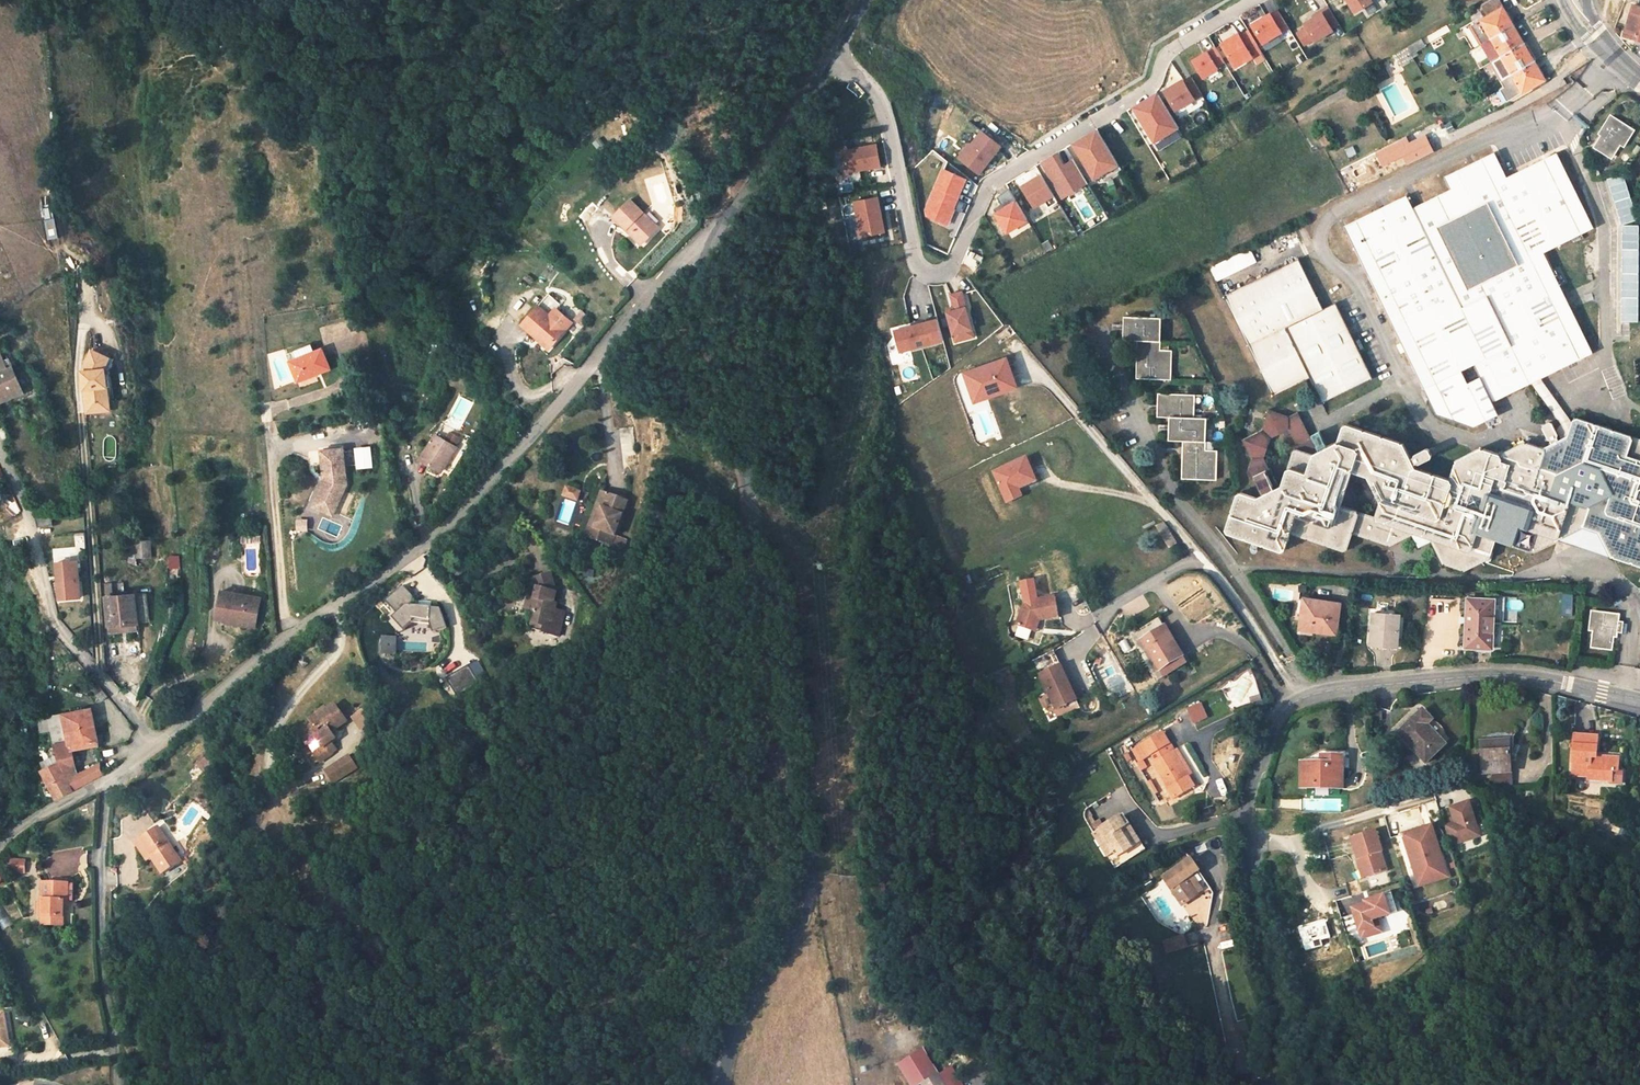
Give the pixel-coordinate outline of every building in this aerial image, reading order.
[(1355,13),(1372,2),(1371,0),(1347,0),(1355,13)] [(1393,0),(1392,0),(1379,9),(1385,18),(1399,9),(1393,0)] [(1498,0),(1490,0),(1481,5),(1487,16),(1502,7),(1498,0)] [(1639,40),(1639,6),(1633,4),(1624,35),(1639,40)] [(1329,7),(1323,10),(1333,28),(1339,24),(1329,7)] [(1491,38),(1513,26),(1502,7),(1471,25),(1482,44),(1491,38)] [(1263,44),(1287,32),(1276,10),(1252,22),(1263,44)] [(1323,10),(1302,23),(1314,42),(1334,30),(1333,28),(1323,10)] [(1523,44),(1513,26),(1491,38),(1501,57),(1523,44)] [(1251,27),(1223,40),(1235,68),(1254,60),(1256,64),(1265,60),(1251,27)] [(1286,39),(1292,50),(1298,47),(1292,36),(1286,39)] [(1426,45),(1422,38),(1395,53),(1399,61),(1426,45)] [(1512,74),(1533,61),(1523,44),(1501,57),(1493,62),(1503,79),(1512,74)] [(1224,62),(1215,46),(1191,60),(1202,79),(1218,70),(1216,66),(1224,62)] [(1544,80),(1533,61),(1512,74),(1523,93),(1544,80)] [(1162,90),(1175,111),(1201,96),(1190,77),(1184,81),(1182,78),(1162,90)] [(1178,128),(1156,92),(1131,108),(1153,144),(1178,128)] [(1613,157),(1621,144),(1624,146),(1634,130),(1611,115),(1601,130),(1603,132),(1595,144),(1613,157)] [(959,157),(980,175),(1006,145),(984,127),(959,157)] [(1096,129),(1071,144),(1092,179),(1117,164),(1096,129)] [(880,167),(875,143),(839,150),(844,174),(880,167)] [(1064,199),(1092,184),(1077,156),(1068,161),(1062,151),(1044,161),(1064,199)] [(1435,413),(1473,427),(1498,414),(1492,401),(1531,382),(1541,377),(1592,352),(1545,252),(1594,227),(1557,152),(1506,176),(1494,151),(1443,176),(1449,189),(1412,206),(1406,194),(1343,225),(1435,413)] [(923,215),(951,226),(971,176),(943,165),(923,215)] [(1034,210),(1058,199),(1046,172),(1022,183),(1034,210)] [(861,238),(890,231),(881,194),(852,201),(861,238)] [(612,215),(624,226),(629,222),(645,236),(657,224),(629,196),(612,215)] [(1014,200),(992,213),(1005,235),(1027,222),(1014,200)] [(45,219),(52,217),(51,207),(43,208),(45,219)] [(47,239),(60,238),(58,218),(45,219),(47,239)] [(629,222),(624,226),(641,241),(645,236),(629,222)] [(1634,341),(1631,238),(1610,238),(1613,341),(1634,341)] [(1298,258),(1222,294),(1271,395),(1309,377),(1321,402),(1372,377),(1335,301),(1322,308),(1298,258)] [(1228,259),(1215,265),(1218,271),(1231,265),(1228,259)] [(1218,271),(1215,265),(1209,268),(1212,274),(1218,271)] [(1374,290),(1369,278),(1365,280),(1371,291),(1374,290)] [(566,326),(550,311),(557,304),(561,300),(549,289),(524,317),(537,330),(539,329),(551,341),(566,326)] [(953,306),(947,308),(956,343),(979,337),(966,289),(950,293),(953,306)] [(557,304),(550,311),(566,326),(572,319),(557,304)] [(1137,340),(1135,378),(1168,379),(1169,350),(1157,350),(1158,317),(1124,316),(1123,339),(1137,340)] [(892,332),(898,354),(941,342),(935,320),(892,332)] [(314,333),(306,336),(308,343),(317,339),(314,333)] [(113,340),(93,335),(86,361),(90,398),(106,395),(104,380),(110,379),(109,364),(100,366),(99,357),(101,352),(109,355),(113,340)] [(317,339),(308,343),(306,336),(296,341),(299,347),(292,351),(302,372),(333,357),(324,335),(317,339)] [(4,350),(1,346),(0,347),(0,391),(2,396),(12,391),(9,385),(24,378),(14,359),(8,362),(4,350)] [(9,348),(4,350),(8,362),(14,359),(9,348)] [(961,372),(972,405),(1017,389),(1006,357),(961,372)] [(898,365),(903,383),(919,379),(914,361),(898,365)] [(1531,382),(1569,436),(1572,421),(1541,377),(1531,382)] [(24,378),(9,385),(12,391),(27,384),(24,378)] [(1182,440),(1181,477),(1213,479),(1215,451),(1200,450),(1201,417),(1193,417),(1194,393),(1157,393),(1157,416),(1169,416),(1168,439),(1182,440)] [(971,409),(980,442),(999,436),(990,404),(971,409)] [(1288,429),(1298,449),(1313,456),(1318,452),(1296,411),(1286,416),(1265,409),(1259,429),(1242,440),(1251,458),(1246,472),(1257,495),(1262,493),(1253,473),(1264,469),(1272,489),(1277,487),(1263,456),(1269,438),(1288,429)] [(1402,441),(1341,425),(1335,441),(1318,452),(1313,456),(1298,449),(1296,448),(1291,451),(1279,486),(1277,487),(1272,489),(1264,469),(1253,473),(1262,493),(1257,495),(1255,497),(1240,492),(1235,494),(1224,529),(1226,533),(1279,551),(1283,549),(1288,533),(1342,551),(1346,549),(1352,533),(1388,546),(1410,535),(1430,542),(1441,564),(1463,571),(1482,562),(1513,571),(1535,561),(1539,548),(1544,532),(1569,502),(1557,486),(1560,477),(1588,464),(1598,475),(1608,495),(1604,514),(1598,532),(1610,557),(1639,564),(1639,438),(1576,417),(1572,419),(1572,421),(1569,436),(1557,441),(1556,438),(1557,435),(1551,423),(1549,422),(1543,424),(1542,428),(1548,439),(1551,440),(1552,443),(1542,448),(1525,441),(1499,454),(1480,447),(1468,457),(1469,472),(1418,471),(1413,463),(1415,462),(1418,463),(1430,457),(1431,454),(1428,449),(1426,448),(1413,454),(1413,457),(1411,458),(1402,441)] [(427,446),(445,458),(459,435),(441,423),(427,446)] [(353,472),(349,437),(326,439),(329,464),(333,463),(334,469),(330,469),(325,480),(330,482),(326,492),(342,499),(353,472)] [(356,469),(372,468),(371,446),(354,447),(356,469)] [(1037,482),(1026,457),(991,472),(1006,505),(1023,498),(1019,490),(1037,482)] [(330,482),(325,480),(319,495),(339,504),(342,499),(326,492),(330,482)] [(581,500),(582,488),(565,486),(564,499),(581,500)] [(624,539),(622,493),(595,496),(597,541),(624,539)] [(9,505),(17,514),(23,508),(14,500),(9,505)] [(1581,527),(1598,532),(1604,514),(1569,502),(1544,532),(1539,548),(1581,527)] [(1149,519),(1155,529),(1163,526),(1158,515),(1149,519)] [(39,527),(55,526),(54,517),(38,517),(39,527)] [(1186,522),(1180,527),(1186,534),(1192,528),(1186,522)] [(1169,537),(1163,526),(1155,529),(1161,540),(1169,537)] [(232,538),(233,544),(252,540),(251,534),(232,538)] [(1417,548),(1430,542),(1410,535),(1417,548)] [(135,559),(152,558),(151,541),(134,542),(135,559)] [(562,552),(544,542),(540,551),(532,558),(530,556),(526,556),(523,556),(520,558),(518,562),(518,566),(520,569),(514,575),(521,585),(518,588),(529,601),(534,597),(531,593),(539,587),(537,583),(546,576),(544,574),(555,565),(562,552)] [(1200,546),(1206,554),(1212,551),(1207,544),(1200,546)] [(83,555),(67,557),(70,594),(86,592),(83,555)] [(180,569),(180,555),(169,555),(169,569),(180,569)] [(431,570),(420,560),(404,577),(416,589),(411,593),(423,605),(431,597),(450,597),(453,606),(467,600),(459,581),(437,581),(437,579),(431,579),(431,570)] [(1275,601),(1294,601),(1294,591),(1275,590),(1275,601)] [(157,619),(155,592),(115,595),(116,622),(157,619)] [(1575,616),(1575,593),(1563,593),(1563,616),(1575,616)] [(232,619),(260,620),(261,595),(221,594),(220,624),(231,626),(232,619)] [(1011,622),(1027,627),(1031,618),(1035,617),(1054,614),(1051,594),(1020,599),(1011,622)] [(1305,597),(1299,627),(1313,630),(1314,625),(1335,629),(1339,603),(1305,597)] [(1437,613),(1445,613),(1446,599),(1438,598),(1437,613)] [(1491,647),(1493,599),(1466,598),(1465,646),(1491,647)] [(1617,614),(1591,611),(1588,629),(1593,630),(1591,645),(1609,648),(1612,632),(1615,633),(1617,614)] [(1399,613),(1373,612),(1371,642),(1397,643),(1399,613)] [(1179,652),(1161,623),(1137,638),(1155,667),(1179,652)] [(381,654),(397,655),(397,636),(382,635),(381,654)] [(459,671),(482,661),(474,642),(451,652),(459,671)] [(1068,689),(1056,662),(1035,671),(1051,707),(1063,701),(1059,693),(1068,689)] [(205,688),(197,679),(183,690),(190,699),(205,688)] [(449,696),(455,693),(449,683),(443,687),(449,696)] [(101,702),(108,697),(101,685),(94,689),(101,702)] [(323,733),(328,741),(349,727),(343,719),(348,716),(343,710),(359,699),(350,685),(342,691),(340,689),(332,696),(323,703),(326,706),(312,717),(319,727),(327,720),(331,726),(323,733)] [(1063,701),(1072,697),(1068,689),(1059,693),(1063,701)] [(1255,691),(1245,695),(1246,700),(1257,697),(1255,691)] [(1195,701),(1183,706),(1189,720),(1201,714),(1195,701)] [(312,717),(326,706),(323,703),(309,713),(312,717)] [(98,746),(91,707),(61,713),(67,740),(70,750),(98,746)] [(365,708),(352,716),(361,730),(374,722),(365,708)] [(1396,732),(1422,761),(1442,744),(1425,724),(1430,720),(1421,711),(1396,732)] [(51,744),(67,740),(61,713),(46,715),(51,744)] [(1144,750),(1159,742),(1163,740),(1155,727),(1132,741),(1139,752),(1144,750)] [(334,749),(342,761),(368,744),(360,732),(334,749)] [(1578,760),(1578,772),(1602,771),(1603,775),(1617,775),(1616,765),(1621,765),(1620,752),(1600,752),(1599,732),(1575,733),(1576,760),(1578,760)] [(100,762),(77,773),(70,750),(67,740),(51,744),(57,761),(39,770),(54,801),(81,787),(102,774),(100,762)] [(1492,773),(1493,788),(1511,786),(1508,755),(1505,756),(1503,741),(1482,743),(1484,774),(1492,773)] [(1164,749),(1159,742),(1144,750),(1148,757),(1146,759),(1168,796),(1189,784),(1167,747),(1164,749)] [(1298,786),(1338,787),(1340,756),(1325,755),(1325,763),(1300,762),(1298,786)] [(205,773),(212,763),(203,756),(196,766),(205,773)] [(1446,825),(1452,843),(1478,835),(1474,821),(1477,820),(1470,800),(1452,806),(1457,823),(1454,824),(1453,822),(1446,825)] [(1119,811),(1107,818),(1129,853),(1141,846),(1119,811)] [(175,816),(152,829),(161,845),(164,844),(173,861),(193,851),(175,816)] [(1129,853),(1107,818),(1095,826),(1096,827),(1089,831),(1102,853),(1109,848),(1117,861),(1129,853)] [(1436,855),(1442,853),(1433,824),(1427,826),(1436,855)] [(1403,833),(1417,879),(1447,870),(1442,853),(1436,855),(1427,826),(1403,833)] [(1360,855),(1366,874),(1387,868),(1381,849),(1382,849),(1375,828),(1351,836),(1357,856),(1360,855)] [(1362,876),(1366,874),(1360,855),(1357,856),(1356,857),(1362,876)] [(1177,901),(1192,891),(1181,876),(1187,871),(1193,867),(1186,856),(1159,874),(1177,901)] [(28,872),(29,859),(12,858),(11,871),(28,872)] [(65,903),(65,887),(68,887),(68,869),(45,870),(45,903),(65,903)] [(1417,879),(1418,885),(1449,876),(1447,870),(1417,879)] [(1198,887),(1187,871),(1181,876),(1192,891),(1198,887)] [(1351,908),(1361,939),(1383,933),(1379,918),(1391,915),(1385,894),(1362,901),(1363,904),(1351,908)] [(0,907),(0,920),(4,929),(13,925),(4,905),(0,907)] [(11,1044),(2,1013),(0,1013),(0,1048),(11,1044)] [(894,1055),(910,1081),(935,1066),(919,1040),(894,1055)] [(935,1066),(947,1084),(955,1084),(963,1081),(949,1058),(935,1066)] [(935,1066),(910,1081),(912,1084),(947,1084),(935,1066)]
